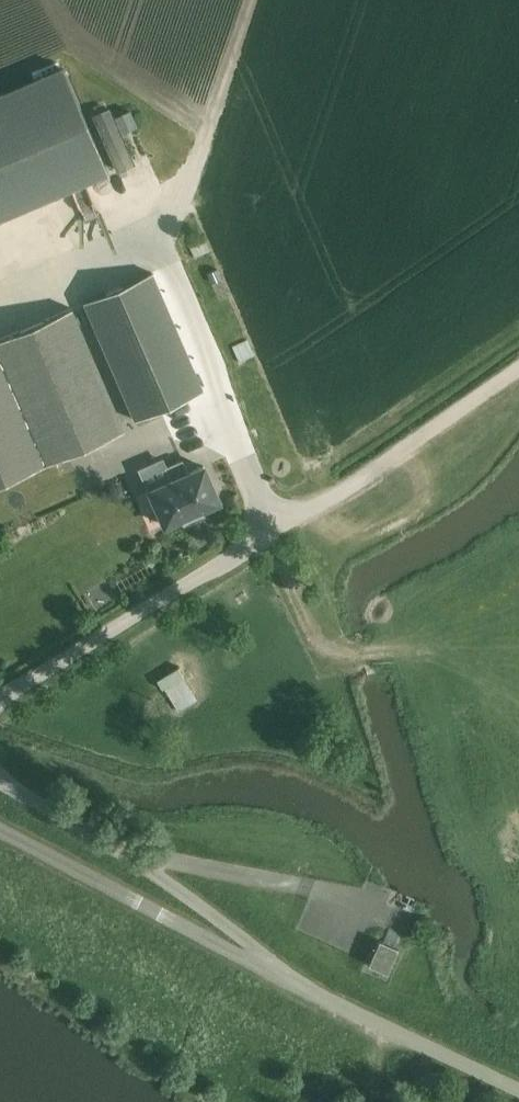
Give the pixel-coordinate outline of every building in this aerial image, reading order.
[(108,173),(64,70),(0,98),(0,219),(108,173)] [(131,110),(114,117),(110,107),(92,115),(116,171),(134,163),(121,134),(138,127),(131,110)] [(219,238),(204,245),(211,259),(226,252),(219,238)] [(83,303),(96,334),(133,419),(182,398),(202,390),(151,273),(83,303)] [(123,430),(70,308),(0,338),(0,483),(123,430)] [(200,509),(218,501),(203,466),(187,472),(181,459),(167,465),(163,457),(137,468),(147,491),(134,497),(148,531),(182,516),(183,519),(201,511),(200,509)] [(379,940),(368,965),(387,973),(398,948),(379,940)] [(403,942),(392,969),(412,977),(423,951),(403,942)]
